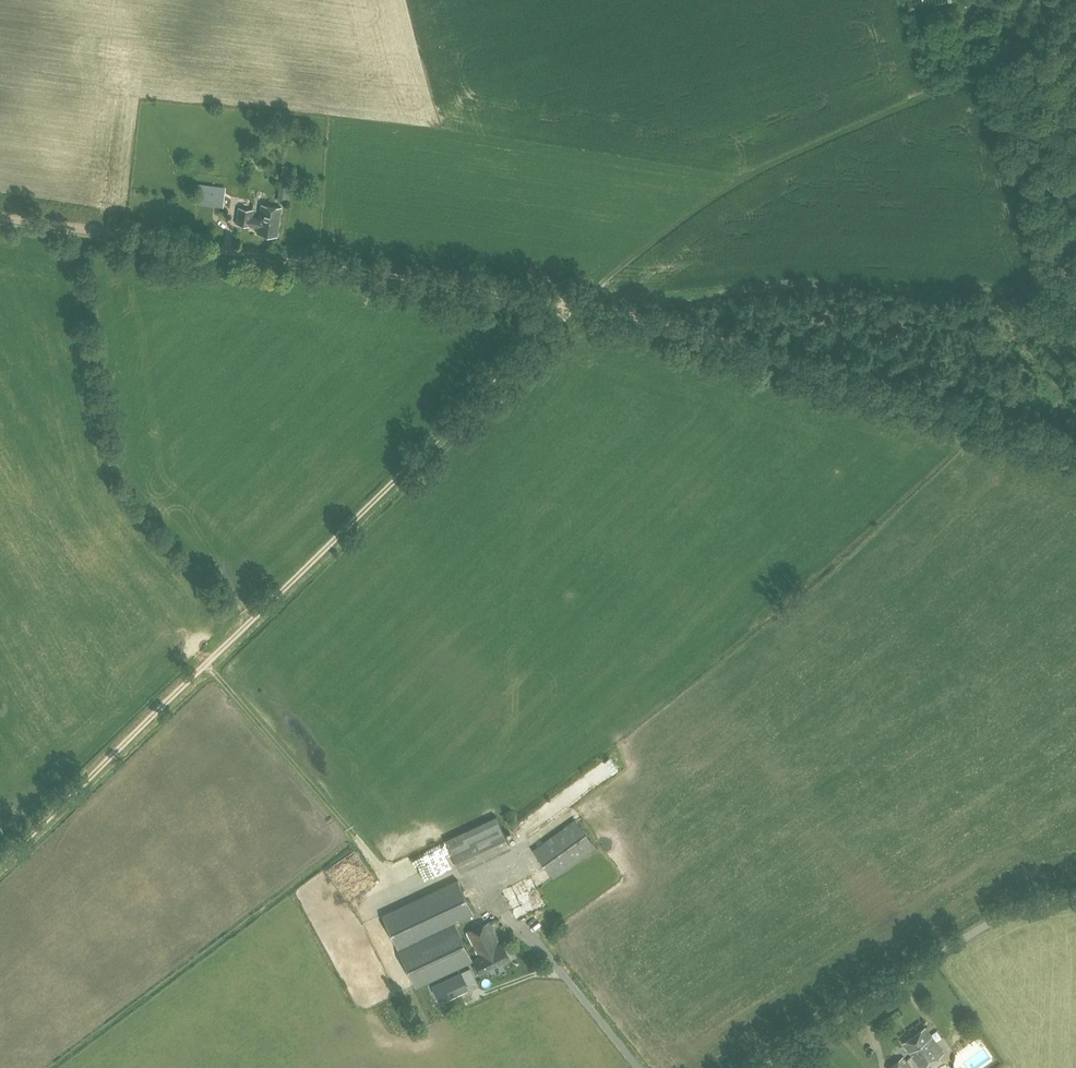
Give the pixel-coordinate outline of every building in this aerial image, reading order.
[(278,199),(289,200),(291,175),(280,173),(278,199)] [(195,204),(223,207),(225,195),(212,193),(212,187),(197,186),(197,192),(196,192),(195,204)] [(257,233),(277,236),(281,206),(261,204),(259,218),(252,217),(253,209),(239,207),(236,223),(258,226),(257,233)] [(533,850),(553,877),(595,847),(575,820),(533,850)] [(398,948),(455,922),(474,913),(458,879),(383,915),(398,948)] [(473,959),(474,961),(479,973),(511,958),(510,957),(512,956),(509,950),(507,951),(503,941),(500,943),(489,920),(465,932),(477,957),(473,959)] [(398,948),(417,988),(473,961),(455,922),(398,948)] [(468,990),(460,972),(431,985),(436,995),(446,991),(449,998),(468,990)] [(921,1067),(922,1067),(944,1053),(926,1027),(903,1042),(921,1067)] [(887,1067),(911,1067),(903,1056),(887,1067)]
